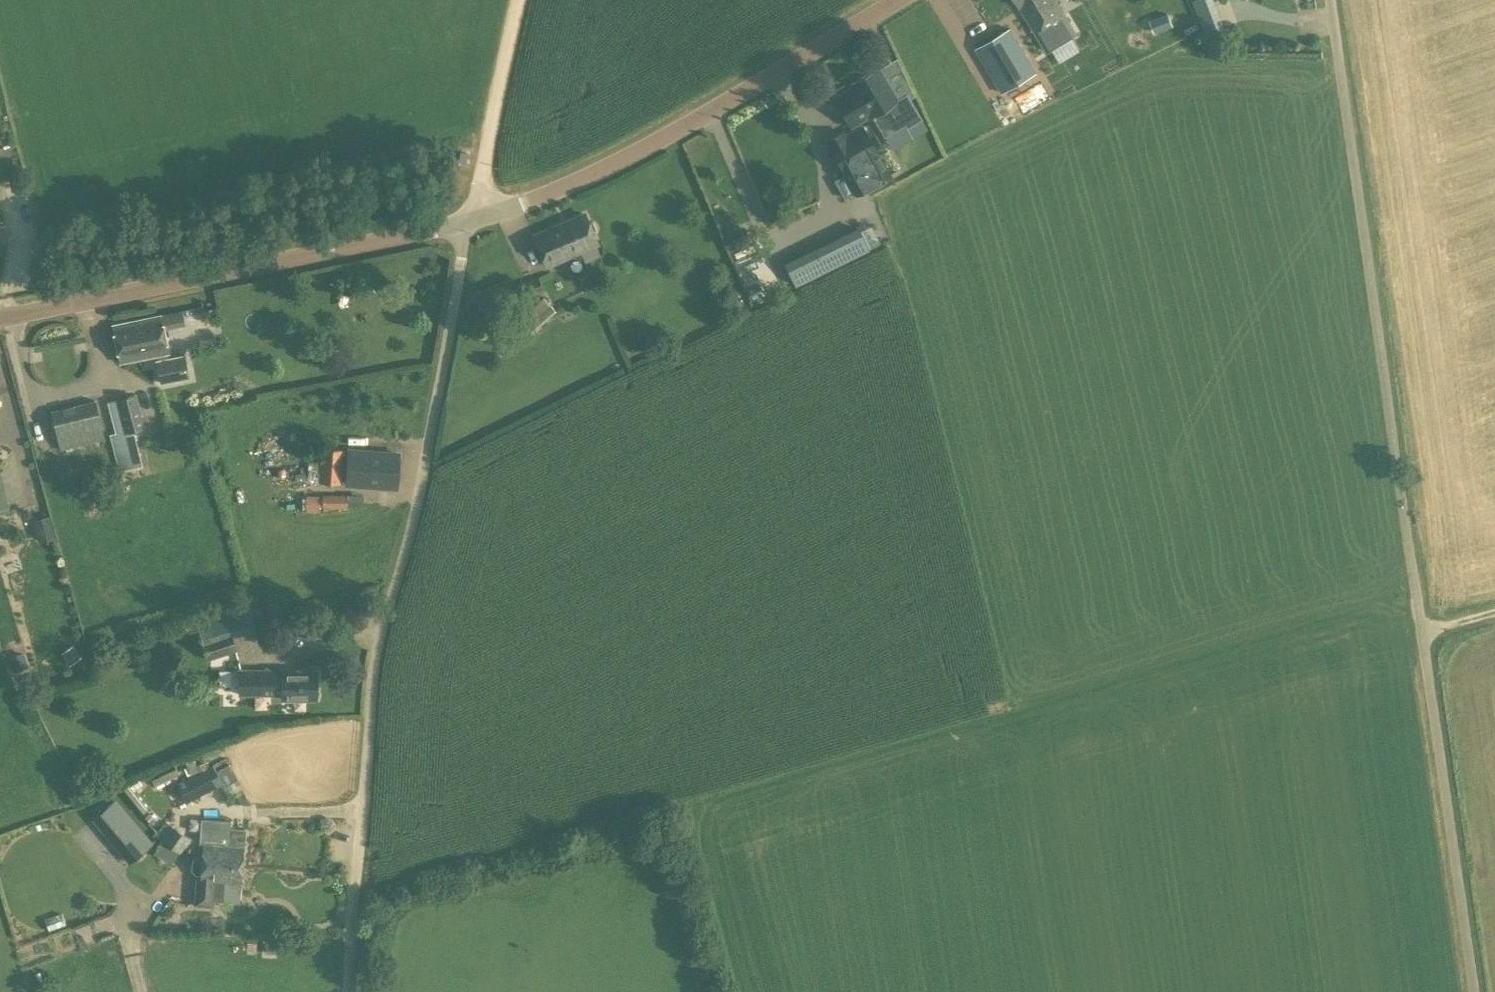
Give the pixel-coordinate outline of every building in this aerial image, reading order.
[(1037,30),(1049,53),(1043,55),(1065,96),(1104,73),(1082,33),(1076,36),(1064,14),(1065,13),(1057,0),(1016,0),(1035,31),(1037,30)] [(1223,28),(1212,0),(1191,0),(1205,35),(1223,28)] [(1167,14),(1150,20),(1155,32),(1172,26),(1167,14)] [(1010,28),(976,48),(1002,93),(1036,72),(1010,28)] [(850,125),(868,115),(869,117),(871,115),(884,137),(904,124),(906,127),(922,118),(906,92),(896,99),(877,67),(849,84),(851,88),(834,97),(850,125)] [(862,125),(827,144),(855,196),(890,176),(862,125)] [(585,213),(533,236),(546,265),(598,242),(585,213)] [(9,241),(7,225),(0,226),(0,243),(9,241)] [(791,284),(864,250),(854,229),(781,263),(791,284)] [(555,310),(547,302),(518,330),(526,338),(555,310)] [(168,352),(163,328),(184,324),(182,309),(160,313),(160,314),(112,324),(119,362),(157,354),(158,359),(154,360),(159,383),(190,377),(185,353),(168,357),(167,352),(168,352)] [(136,394),(107,401),(115,432),(109,434),(119,471),(142,465),(133,430),(145,427),(136,394)] [(51,411),(60,449),(104,439),(104,437),(95,400),(51,411)] [(321,447),(319,482),(341,483),(343,449),(321,447)] [(349,450),(346,484),(396,488),(399,454),(349,450)] [(9,511),(0,470),(0,513),(9,511)] [(321,507),(347,506),(347,493),(321,493),(321,507)] [(46,514),(30,519),(37,539),(53,534),(46,514)] [(258,628),(249,602),(195,621),(208,658),(237,649),(233,637),(258,628)] [(72,645),(60,654),(68,666),(80,656),(72,645)] [(301,670),(282,670),(239,670),(239,694),(283,693),(283,697),(303,697),(315,697),(315,670),(301,670)] [(238,778),(226,755),(165,787),(175,805),(184,800),(185,802),(222,783),(223,786),(238,778)] [(151,839),(115,798),(90,818),(128,863),(153,842),(151,839)] [(226,844),(218,844),(219,837),(222,822),(204,818),(201,832),(202,832),(200,843),(202,843),(201,858),(192,858),(191,870),(195,874),(200,874),(200,877),(194,877),(193,905),(213,906),(213,900),(223,900),(240,902),(241,881),(243,845),(245,827),(228,826),(226,844)] [(155,835),(181,852),(191,839),(166,820),(155,835)]
